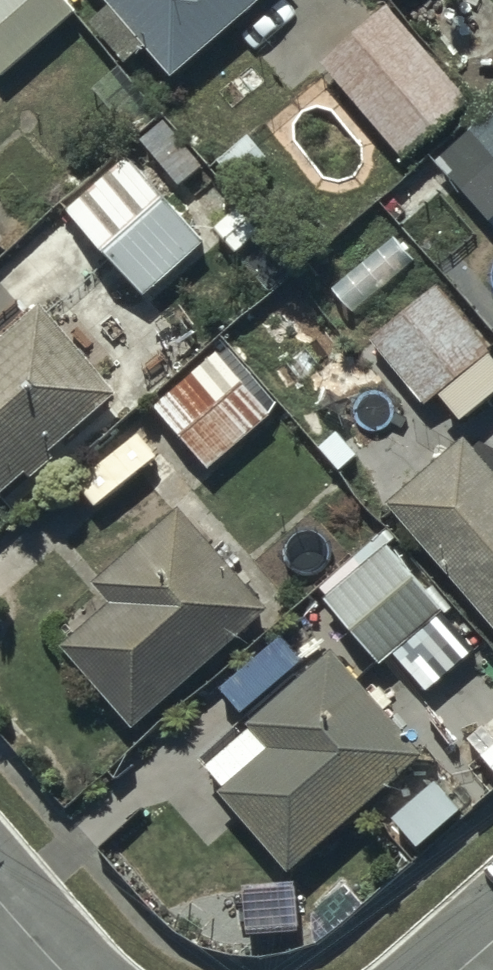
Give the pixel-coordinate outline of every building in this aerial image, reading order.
[(1,77),(77,15),(64,0),(0,0),(0,76),(1,77)] [(108,13),(92,26),(124,65),(143,49),(167,77),(262,0),(98,0),(108,13)] [(386,9),(323,68),(414,164),(476,106),(386,9)] [(488,224),(492,219),(492,108),(433,160),(488,224)] [(122,156),(62,210),(144,299),(203,246),(122,156)] [(334,289),(352,312),(412,263),(393,240),(334,289)] [(435,286),(368,341),(421,407),(489,352),(435,286)] [(0,341),(0,499),(25,477),(30,483),(54,461),(50,457),(116,400),(38,309),(0,341)] [(214,351),(152,407),(210,471),(272,414),(214,351)] [(387,505),(492,630),(492,475),(464,441),(387,505)] [(62,647),(133,729),(269,612),(180,509),(90,586),(109,607),(62,647)] [(385,546),(323,601),(380,665),(390,656),(425,695),(477,649),(385,546)] [(220,795),(288,875),(425,759),(335,653),(246,727),(250,732),(206,769),(225,791),(220,795)] [(437,783),(390,821),(417,854),(464,816),(437,783)]
